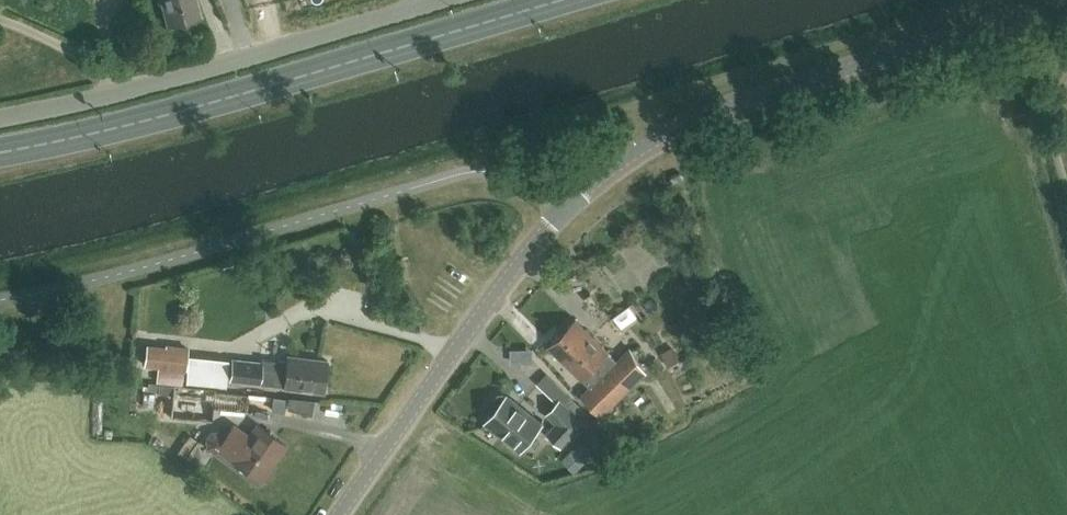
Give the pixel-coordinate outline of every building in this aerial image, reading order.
[(167,25),(199,17),(195,0),(160,0),(167,25)] [(575,319),(561,333),(622,395),(649,367),(630,349),(618,362),(608,353),(575,319)] [(622,395),(561,333),(547,346),(581,380),(581,379),(591,388),(583,398),(602,415),(622,395)] [(188,349),(146,345),(144,367),(162,369),(160,382),(225,388),(227,367),(187,363),(188,349)] [(327,361),(287,356),(285,371),(262,368),(262,364),(232,360),(230,379),(283,386),(283,388),(323,393),(327,361)] [(550,373),(540,384),(558,399),(568,388),(550,373)] [(248,393),(149,385),(148,394),(172,396),(170,418),(212,422),(213,410),(246,413),(248,393)] [(542,423),(507,395),(485,422),(520,451),(542,423)] [(591,416),(568,395),(548,416),(557,424),(547,434),(562,448),(591,416)] [(285,445),(256,425),(248,437),(232,426),(224,437),(223,435),(222,434),(220,433),(219,433),(217,432),(215,432),(214,433),(212,433),(211,434),(209,435),(208,437),(207,438),(206,440),(206,441),(206,443),(206,444),(206,446),(206,447),(207,448),(209,450),(210,451),(211,452),(213,453),(216,449),(231,460),(231,461),(259,481),(285,445)]
